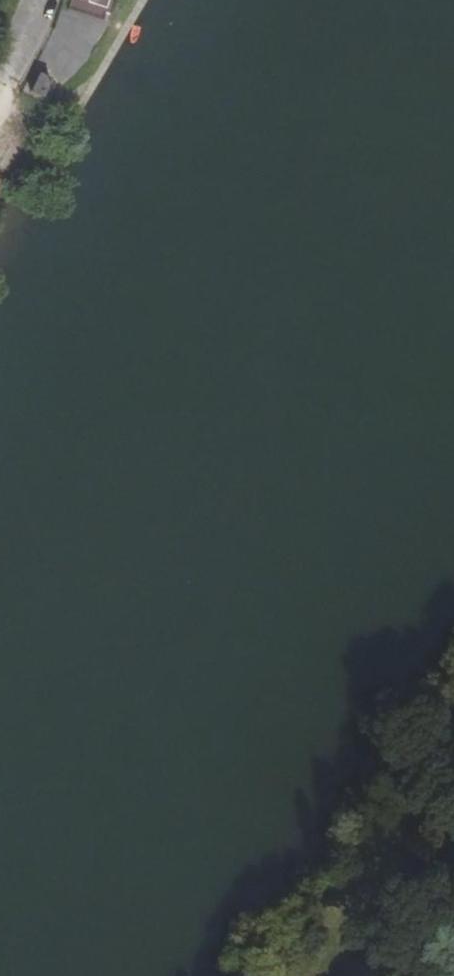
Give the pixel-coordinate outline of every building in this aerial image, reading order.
[(40,98),(46,100),(50,82),(84,91),(107,0),(65,0),(40,98)]
